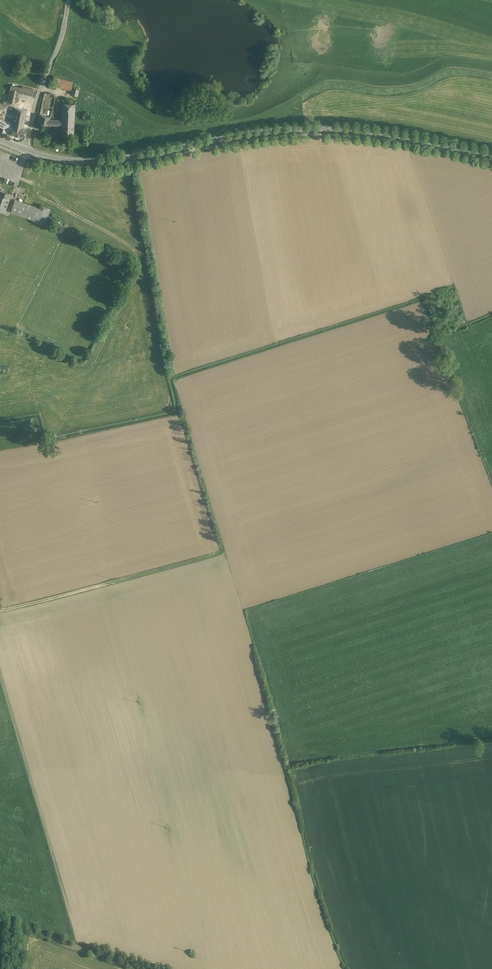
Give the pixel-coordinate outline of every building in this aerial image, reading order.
[(73,82),(54,78),(53,85),(71,90),(73,82)] [(80,89),(73,87),(71,94),(78,96),(80,89)] [(17,92),(10,90),(8,102),(14,103),(17,92)] [(76,104),(62,103),(62,119),(61,125),(61,134),(74,135),(76,104)] [(27,110),(15,108),(13,122),(12,125),(24,127),(27,110)] [(51,116),(40,114),(38,122),(49,125),(50,119),(51,116)] [(0,119),(0,126),(4,128),(9,129),(9,131),(11,132),(12,125),(9,123),(7,123),(0,119)] [(24,127),(12,125),(11,132),(9,131),(9,129),(4,128),(3,132),(25,136),(26,127),(24,127)] [(0,191),(0,210),(5,211),(11,194),(0,191)] [(43,210),(15,200),(11,211),(39,221),(41,216),(43,210)] [(49,210),(44,208),(43,210),(41,216),(47,218),(49,210)]
